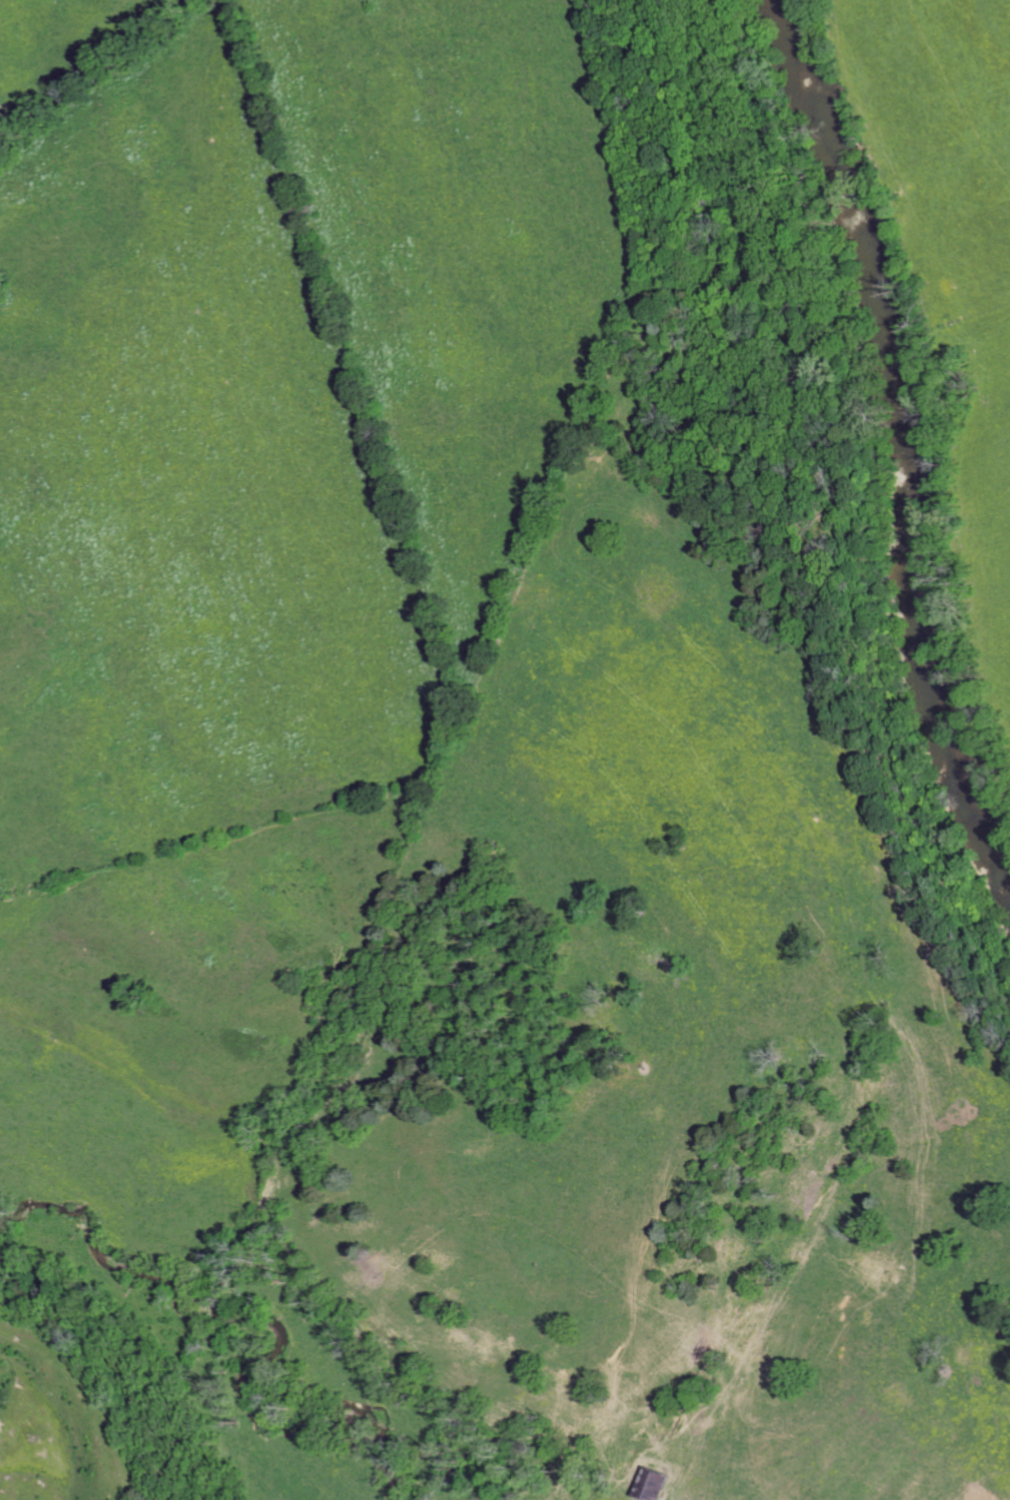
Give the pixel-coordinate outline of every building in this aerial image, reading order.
[(673,1473),(648,1467),(641,1498),(651,1499),(667,1499),(673,1473)]
